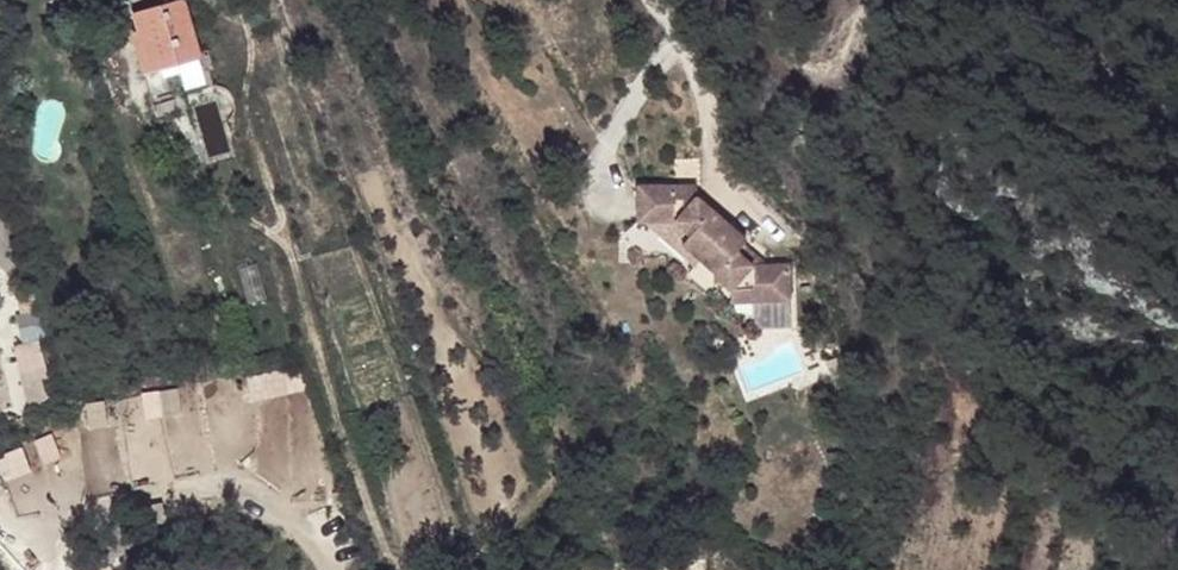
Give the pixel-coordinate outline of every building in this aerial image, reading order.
[(153,3),(157,3),(171,57),(161,59),(170,87),(193,81),(225,72),(207,0),(153,0),(153,3)] [(198,99),(193,81),(170,87),(176,105),(198,99)] [(640,232),(670,232),(685,247),(677,255),(695,272),(710,286),(708,288),(725,303),(748,303),(748,315),(786,315),(786,279),(759,280),(748,279),(730,266),(735,261),(740,255),(692,211),(671,210),(671,197),(633,197),(632,232),(640,232)] [(692,198),(671,197),(671,210),(692,211),(692,198)] [(690,278),(695,272),(677,255),(685,247),(670,232),(640,232),(690,278)] [(759,280),(735,261),(730,266),(748,279),(759,280)] [(748,303),(725,303),(725,315),(748,315),(748,303)] [(183,389),(152,391),(154,415),(185,412),(183,389)]
